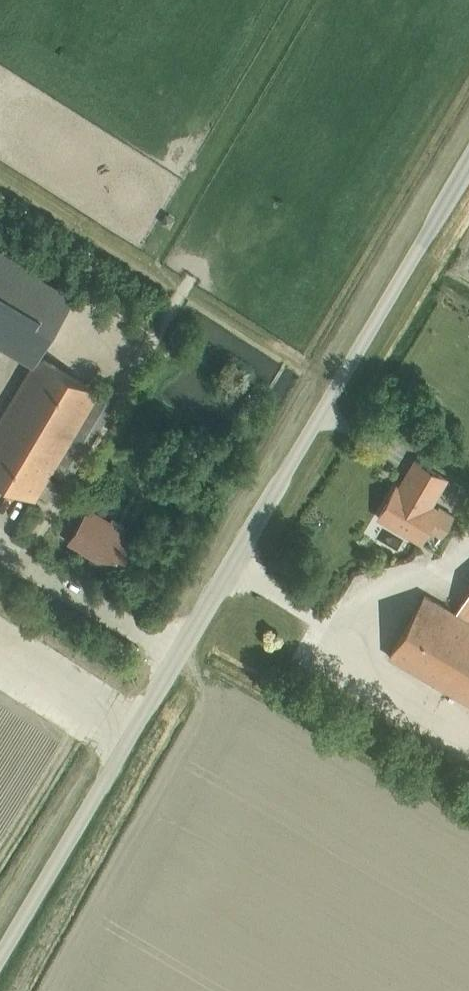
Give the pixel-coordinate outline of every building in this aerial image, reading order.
[(74,294),(0,251),(0,344),(33,363),(37,356),(74,294)] [(36,500),(67,446),(98,392),(37,356),(33,363),(0,420),(0,479),(36,500)] [(98,392),(67,446),(86,455),(117,403),(98,392)] [(378,518),(420,543),(428,529),(441,537),(453,517),(439,508),(438,511),(430,506),(447,479),(416,460),(399,488),(397,486),(378,518)] [(221,463),(217,470),(222,473),(226,466),(221,463)] [(88,516),(72,544),(118,571),(135,543),(121,535),(125,528),(104,516),(100,522),(88,516)] [(456,614),(468,621),(468,592),(456,614)] [(456,614),(425,596),(388,658),(468,705),(468,621),(456,614)]
